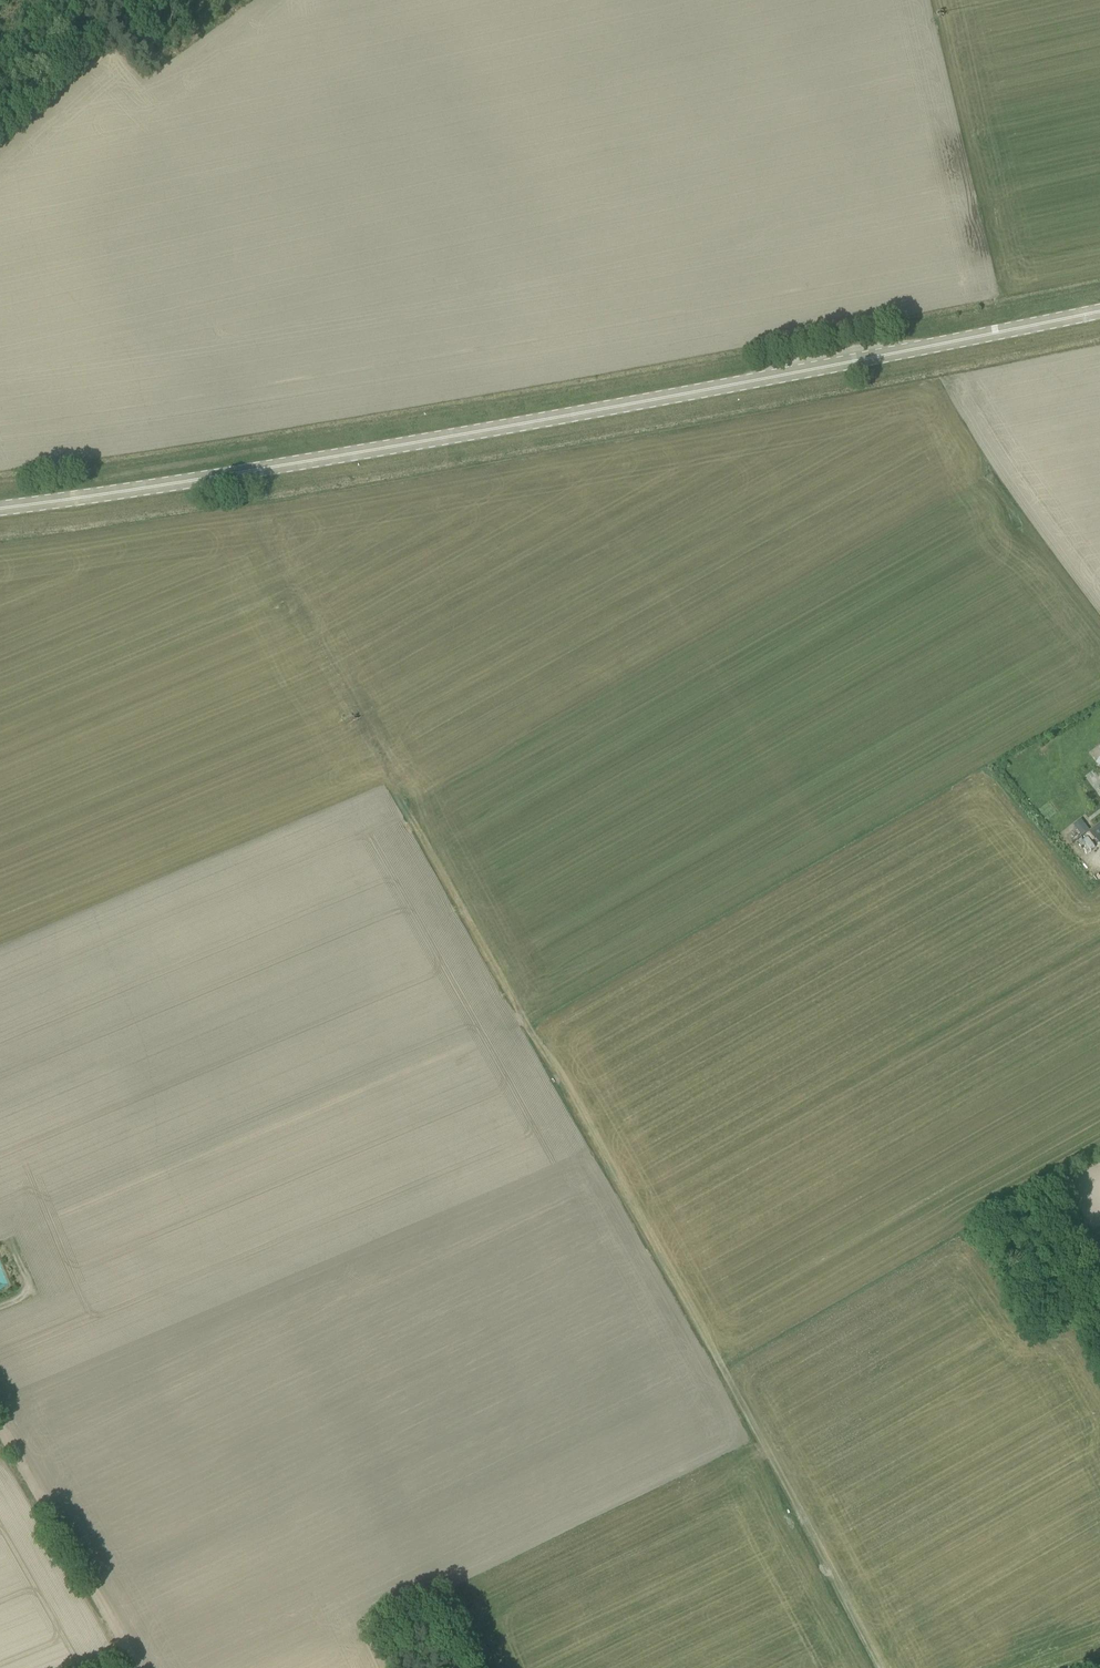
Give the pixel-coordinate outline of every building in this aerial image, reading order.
[(1077,816),(1099,799),(1099,778),(1094,769),(1061,794),(1077,816)] [(1088,829),(1084,823),(1076,829),(1081,835),(1088,829)] [(1099,846),(1099,823),(1089,831),(1099,846)]
